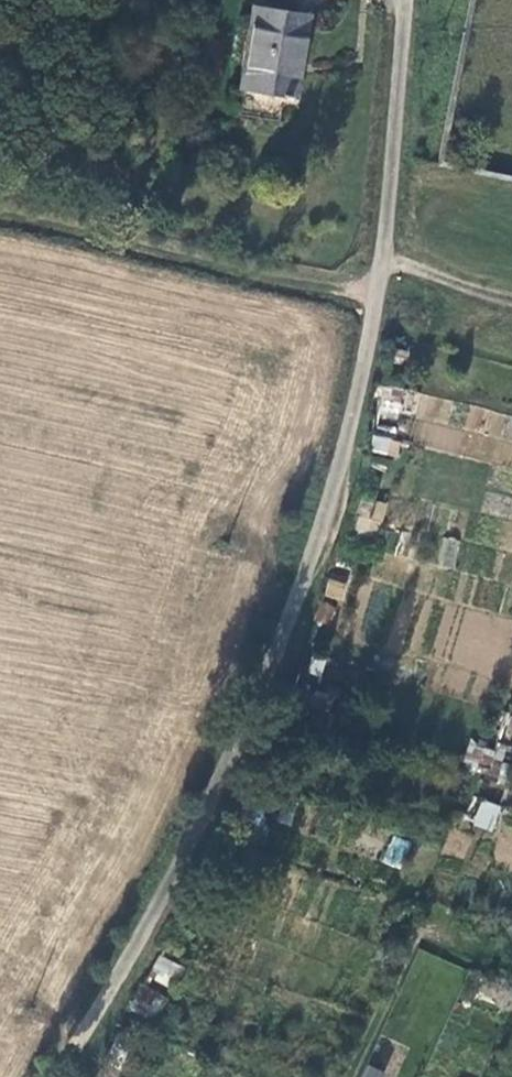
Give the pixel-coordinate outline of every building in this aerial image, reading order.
[(292,99),(305,18),(257,8),(242,90),(292,99)] [(371,454),(397,454),(397,438),(371,437),(371,454)] [(500,774),(502,749),(467,746),(465,771),(500,774)] [(490,831),(501,807),(482,798),(471,823),(490,831)] [(383,862),(399,867),(407,841),(391,836),(383,862)] [(159,955),(148,978),(170,988),(181,965),(159,955)] [(141,984),(130,1007),(154,1020),(166,997),(141,984)] [(384,1072),(366,1065),(361,1076),(382,1076),(384,1072)]
